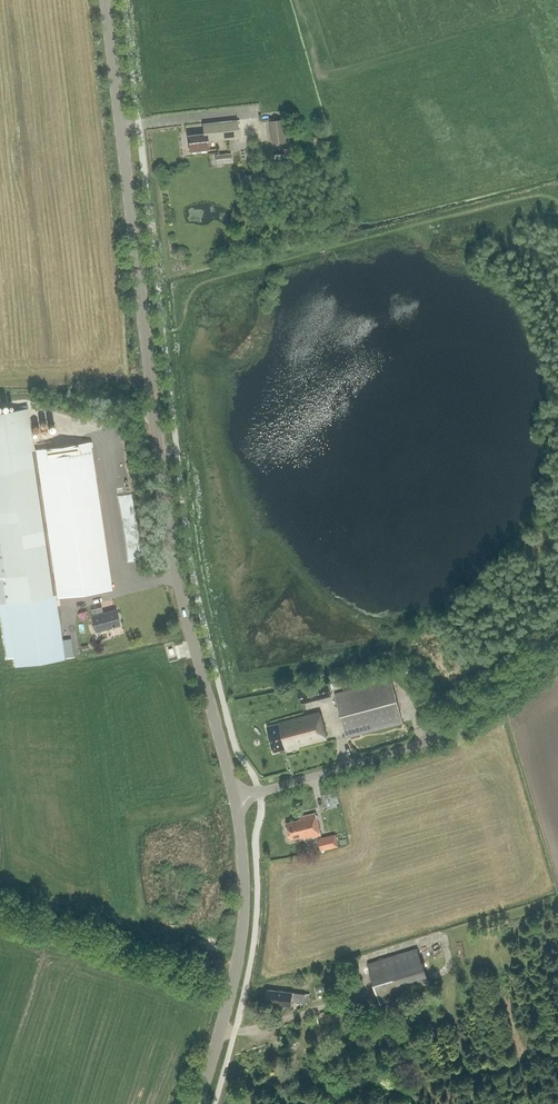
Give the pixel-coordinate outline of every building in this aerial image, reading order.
[(203,133),(188,135),(190,151),(209,149),(208,141),(240,137),(237,119),(202,123),(203,133)] [(273,145),(291,142),(288,119),(270,121),(273,145)] [(220,152),(220,161),(237,160),(236,151),(220,152)] [(6,658),(13,657),(14,664),(64,657),(55,595),(34,450),(27,409),(0,413),(0,617),(6,658)] [(112,586),(91,447),(93,447),(92,442),(34,450),(55,595),(112,586)] [(103,613),(102,607),(92,610),(93,616),(92,616),(96,631),(120,625),(116,610),(103,613)] [(346,736),(403,721),(392,680),(335,695),(346,736)] [(302,704),(312,701),(309,688),(299,690),(302,704)] [(286,750),(328,739),(321,711),(279,722),(279,723),(267,726),(274,752),(286,749),(286,750)] [(305,839),(321,835),(316,813),(300,817),(300,820),(287,823),(291,839),(304,836),(305,839)] [(322,851),(339,847),(336,834),(319,839),(322,851)] [(381,1005),(431,989),(418,948),(368,964),(381,1005)] [(344,978),(336,979),(338,991),(346,990),(344,978)] [(305,1002),(306,994),(294,993),(294,992),(268,989),(267,1004),(276,1005),(276,1007),(284,1008),(284,1006),(292,1007),(292,1001),(305,1002)] [(384,1019),(396,1015),(392,1003),(380,1007),(384,1019)]
